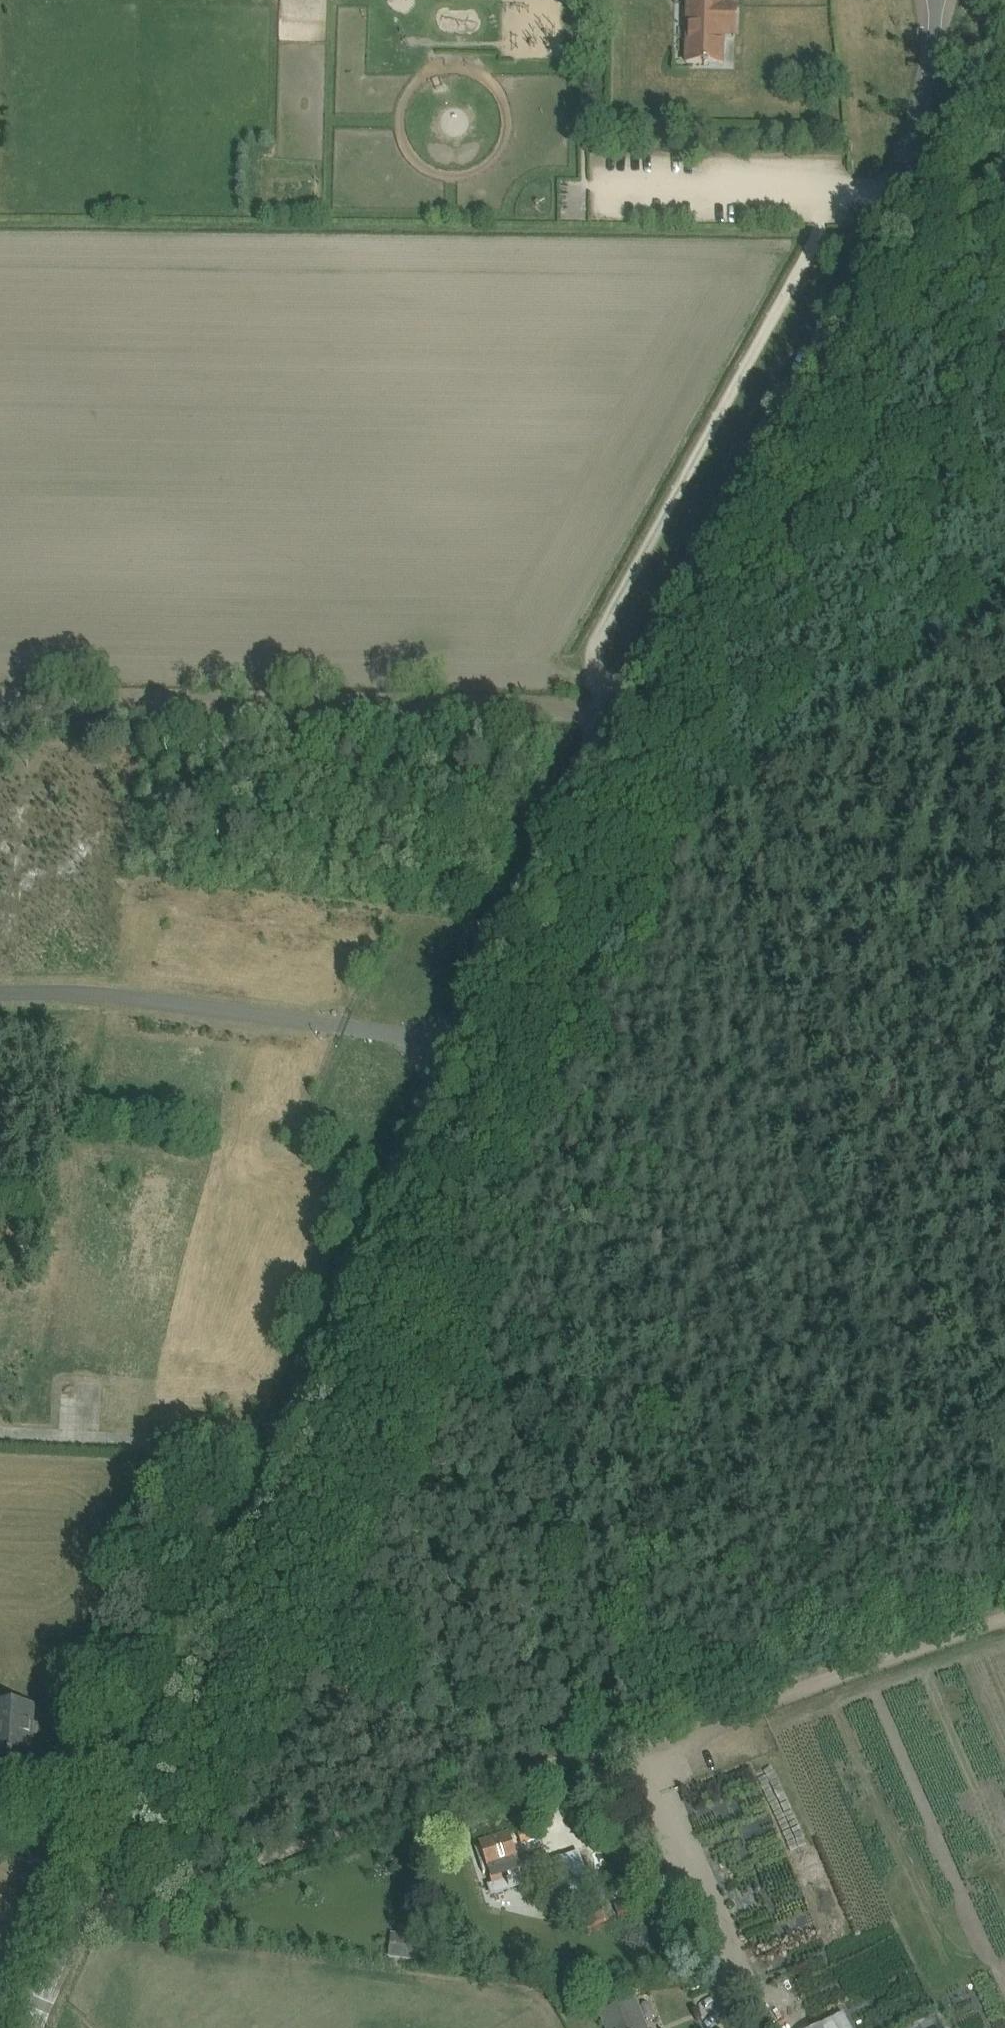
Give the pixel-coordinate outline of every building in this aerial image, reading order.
[(722,64),(723,36),(735,37),(736,7),(724,6),(724,4),(688,3),(686,63),(704,64),(704,66),(709,66),(709,64),(722,64)] [(595,46),(603,47),(603,38),(595,38),(595,46)] [(31,1759),(32,1744),(28,1743),(29,1725),(33,1725),(34,1706),(0,1705),(0,1757),(31,1759)] [(532,1829),(518,1834),(522,1845),(536,1840),(532,1829)] [(508,1837),(481,1846),(476,1847),(484,1873),(488,1871),(492,1884),(489,1885),(492,1896),(554,1875),(546,1852),(517,1862),(508,1837)] [(569,1869),(582,1895),(589,1892),(594,1901),(623,1886),(606,1853),(569,1869)] [(617,2009),(601,2015),(606,2027),(646,2027),(636,2001),(617,2009)]
